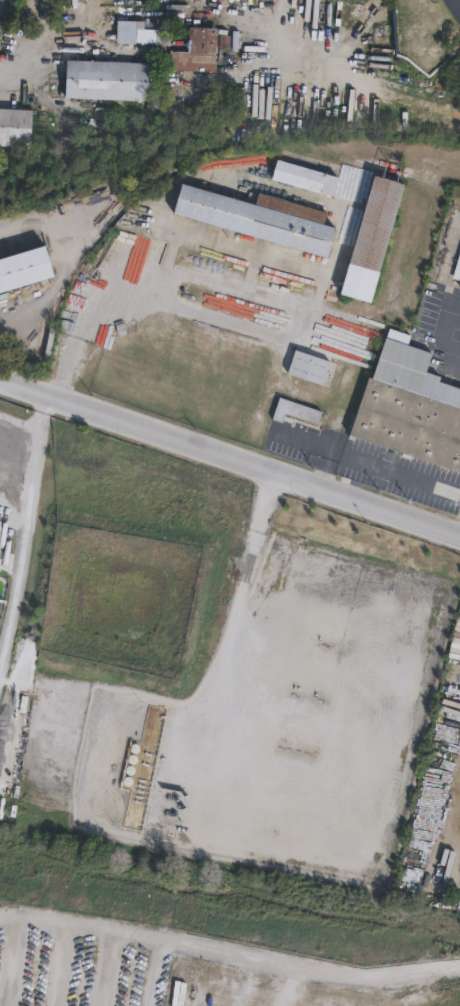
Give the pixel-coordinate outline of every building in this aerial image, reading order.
[(151,25),(151,32),(159,32),(159,27),(164,27),(164,32),(212,32),(212,39),(225,38),(225,54),(231,54),(231,60),(223,60),(224,67),(211,67),(211,74),(165,74),(164,48),(148,48),(148,45),(131,45),(131,25),(151,25)] [(147,66),(145,104),(61,101),(62,63),(147,66)] [(25,150),(0,149),(0,112),(27,113),(25,150)] [(336,181),(331,200),(269,183),(274,164),(336,181)] [(406,184),(372,302),(342,294),(376,175),(406,184)] [(184,184),(258,205),(261,191),(329,211),(325,225),(337,228),(329,257),(176,213),(184,184)] [(51,280),(0,295),(0,262),(42,249),(51,280)] [(438,387),(459,394),(459,471),(352,436),(386,332),(409,339),(406,349),(431,357),(424,377),(440,382),(438,387)] [(332,362),(324,385),(290,372),(298,350),(332,362)] [(324,412),(319,425),(287,413),(284,422),(274,419),(282,397),(324,412)]
